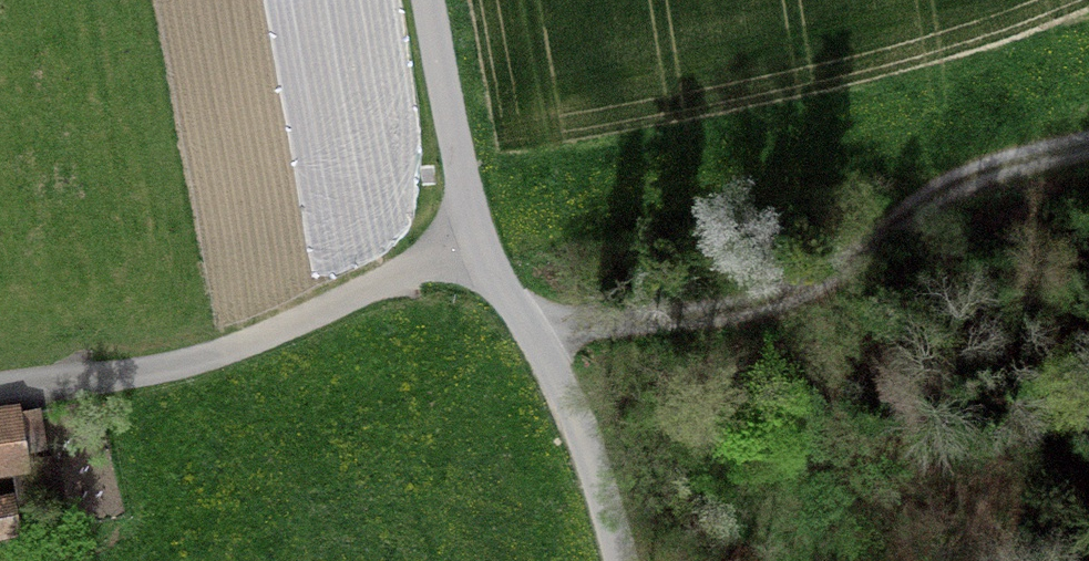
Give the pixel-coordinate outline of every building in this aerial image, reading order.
[(0,408),(0,475),(27,472),(20,406),(0,408)] [(44,447),(40,408),(21,410),(26,449),(44,447)]
